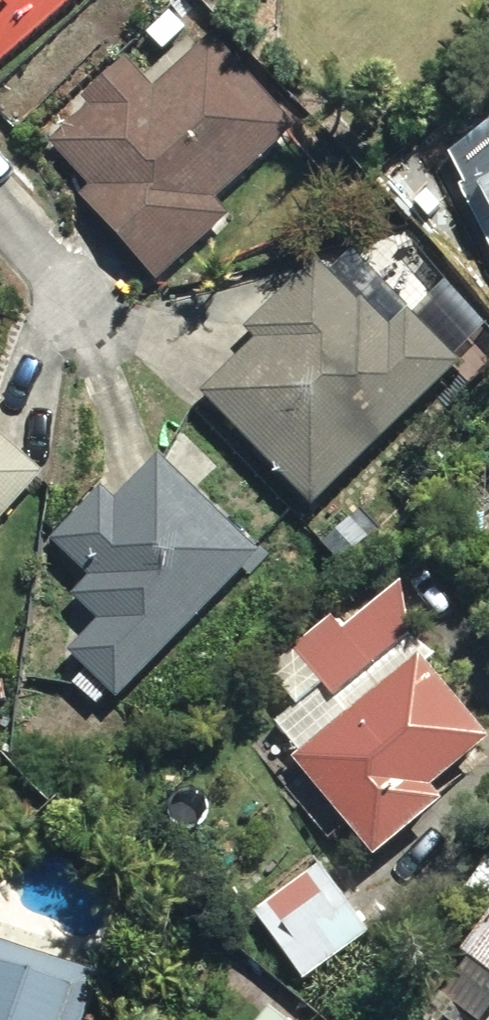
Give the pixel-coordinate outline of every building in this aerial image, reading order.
[(79,190),(156,274),(226,210),(213,196),(292,122),(210,32),(151,84),(122,53),(79,92),(86,100),(47,136),(89,181),(79,190)] [(488,244),(488,130),(446,152),(460,180),(457,183),(488,244)] [(198,389),(308,501),(456,359),(406,308),(388,324),(361,294),(356,298),(314,256),(242,324),(253,336),(198,389)] [(38,469),(0,435),(0,512),(38,469)] [(70,679),(93,700),(106,686),(114,695),(254,549),(155,453),(110,497),(98,486),(48,537),(87,573),(68,592),(95,618),(64,648),(84,666),(70,679)] [(318,540),(337,561),(365,534),(345,512),(318,540)] [(333,694),(406,632),(398,581),(341,629),(329,616),(292,646),(333,694)] [(291,754),(372,853),(438,798),(427,785),(487,736),(417,651),(291,754)] [(139,823),(163,848),(187,826),(163,801),(139,823)] [(245,913),(296,987),(369,936),(317,861),(245,913)] [(459,948),(430,986),(474,1019),(479,1019),(488,1006),(488,908),(459,948)] [(93,973),(0,941),(0,1019),(77,1019),(93,973)] [(266,1002),(252,1019),(288,1019),(266,1002)]
